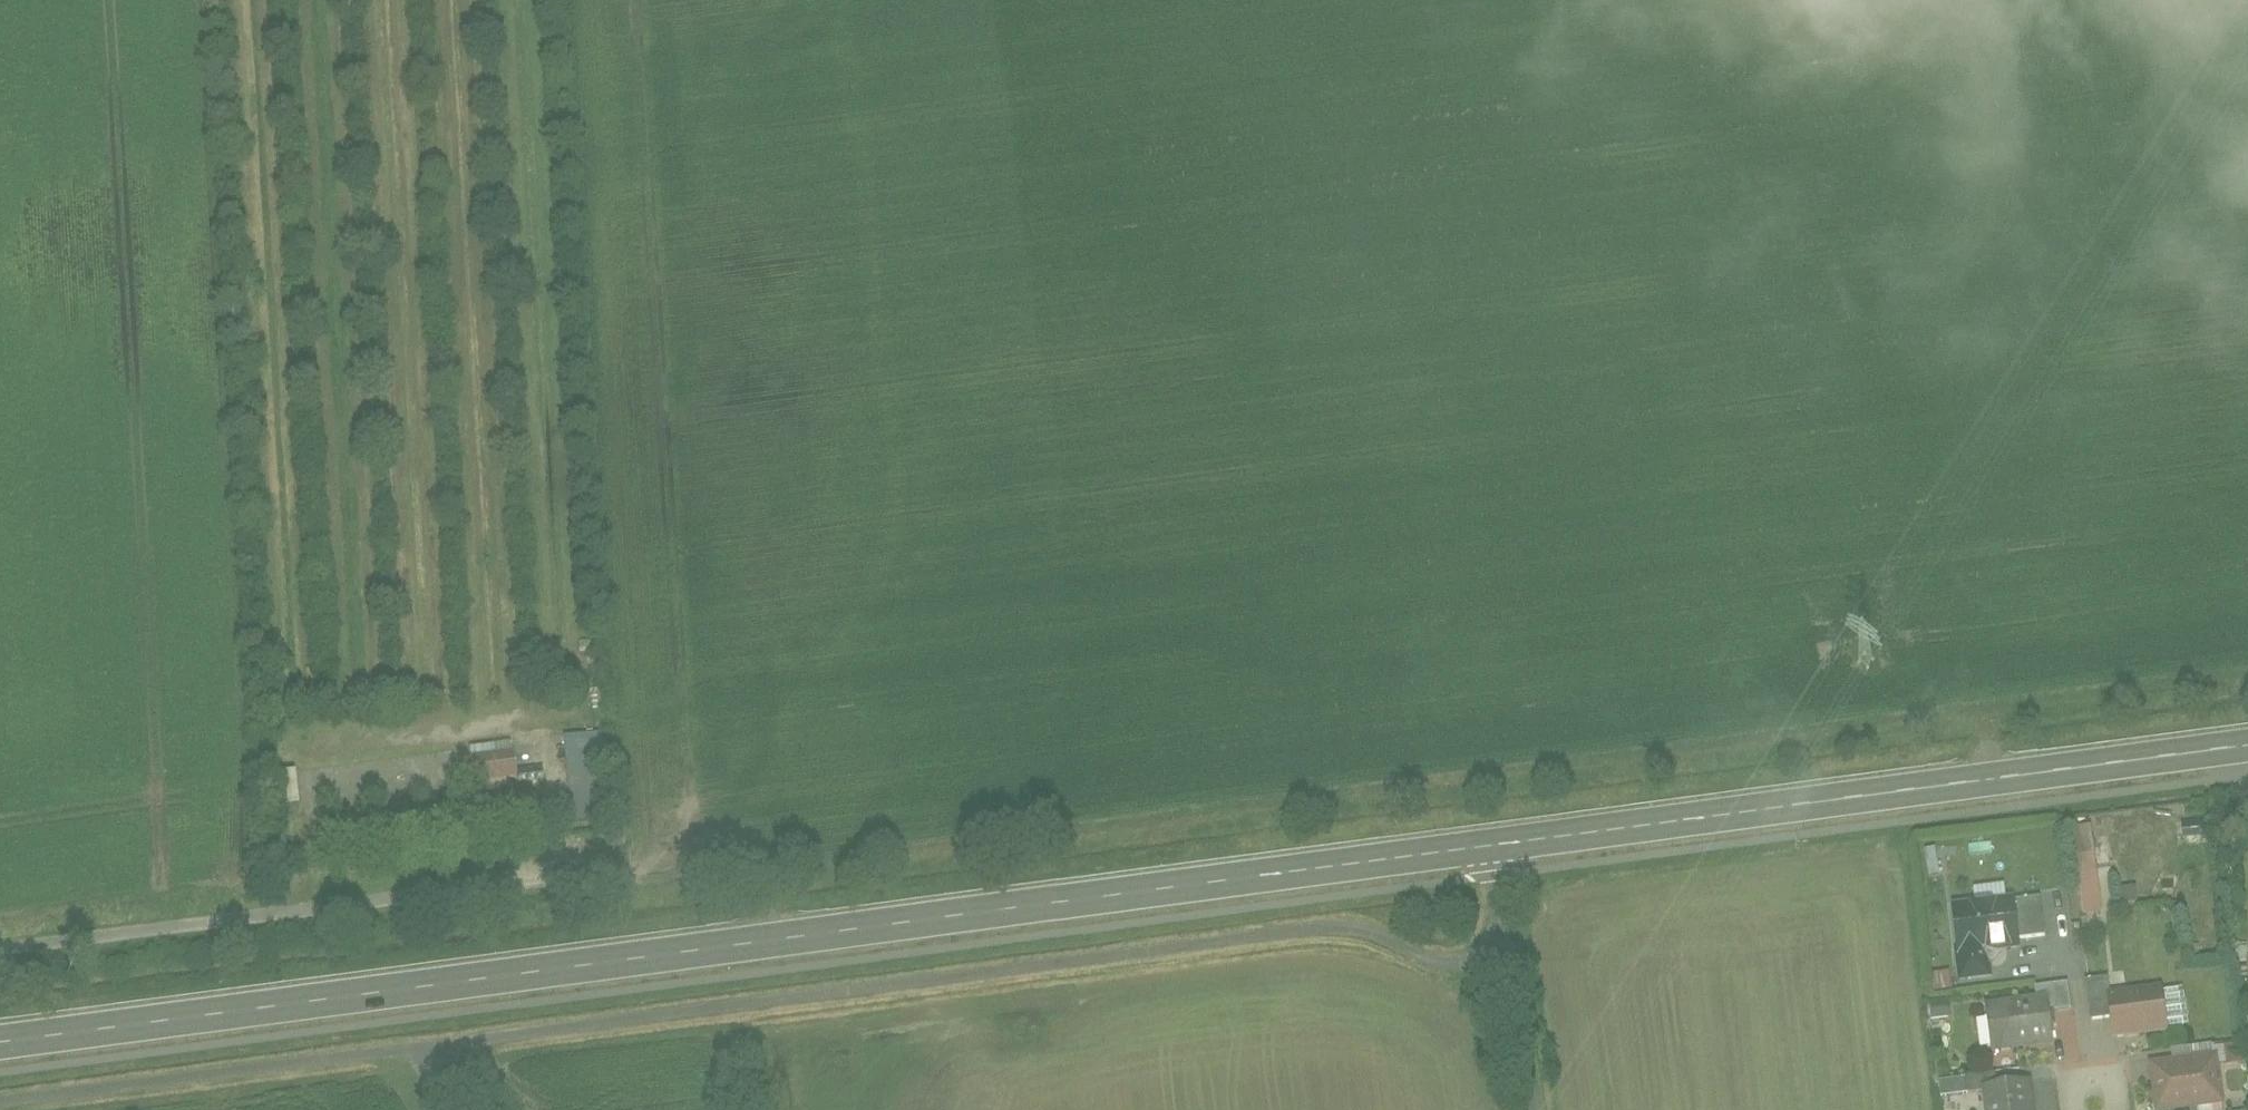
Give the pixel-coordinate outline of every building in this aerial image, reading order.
[(564,765),(604,763),(602,732),(563,734),(564,765)] [(517,737),(470,741),(471,787),(519,781),(517,737)] [(2074,826),(2079,914),(2099,913),(2094,825),(2074,826)] [(2022,948),(2015,901),(1955,910),(1961,949),(1954,950),(1960,985),(1995,980),(1991,953),(2022,948)] [(2172,1033),(2165,988),(2111,996),(2118,1041),(2172,1033)] [(2054,1049),(2047,999),(1987,1008),(1994,1058),(2054,1049)] [(2226,1044),(2226,1062),(2244,1062),(2245,1045),(2226,1044)] [(2219,1054),(2149,1066),(2157,1109),(2189,1109),(2228,1103),(2219,1054)] [(1967,1076),(1936,1080),(1939,1098),(1969,1094),(1967,1076)] [(1981,1090),(1984,1109),(2035,1109),(2031,1083),(1981,1090)]
